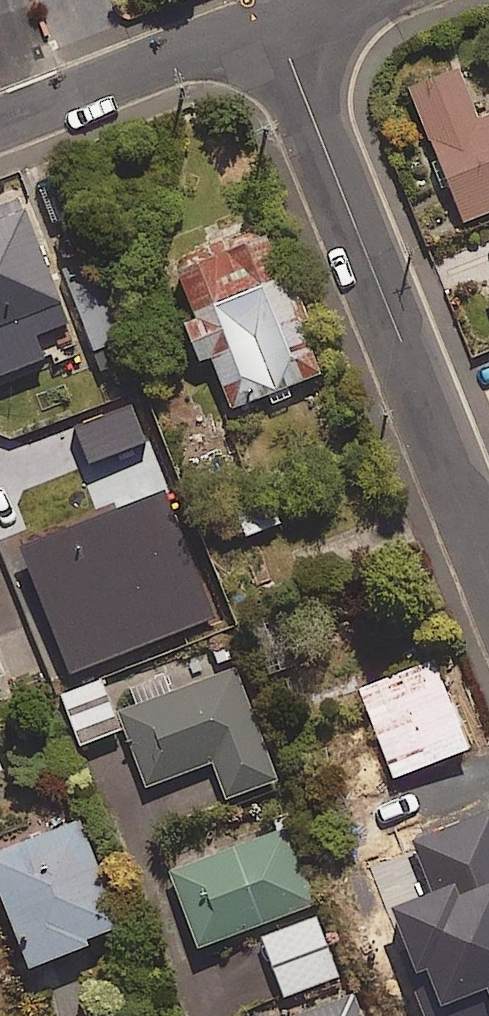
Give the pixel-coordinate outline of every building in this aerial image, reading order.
[(463,223),(488,213),(488,116),(480,120),(461,72),(412,91),(463,223)] [(24,200),(0,209),(0,377),(46,361),(37,337),(70,325),(24,200)] [(325,377),(304,325),(311,322),(295,281),(288,284),(271,240),(179,276),(196,320),(185,325),(200,365),(212,360),(232,413),(325,377)] [(76,427),(90,462),(146,440),(132,405),(76,427)] [(17,547),(68,674),(214,615),(163,489),(17,547)] [(439,661),(363,688),(397,782),(473,755),(439,661)] [(278,781),(235,671),(120,715),(149,788),(213,764),(227,801),(278,781)] [(122,732),(103,681),(62,697),(81,747),(122,732)] [(425,1015),(488,1015),(488,806),(410,835),(431,892),(392,907),(414,966),(423,963),(430,982),(415,988),(425,1015)] [(30,971),(94,947),(91,939),(120,929),(79,820),(0,849),(0,890),(30,971)] [(172,866),(202,949),(322,905),(291,822),(172,866)] [(339,976),(315,918),(263,940),(287,998),(339,976)] [(355,995),(302,1015),(363,1015),(355,995)]
